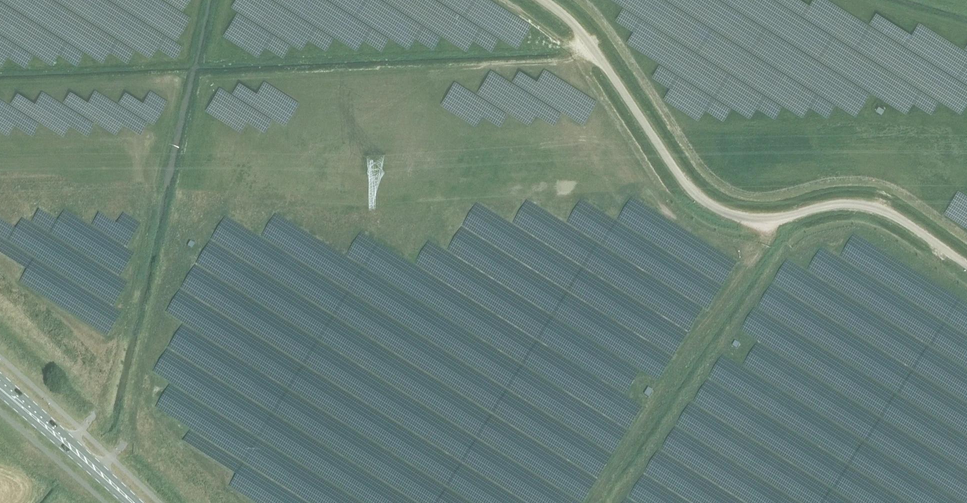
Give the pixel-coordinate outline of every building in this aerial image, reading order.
[(880,105),(876,110),(881,114),(885,108),(880,105)] [(191,244),(187,249),(192,252),(196,247),(191,244)] [(736,343),(733,348),(738,352),(741,346),(736,343)] [(648,389),(645,395),(650,398),(653,392),(648,389)]
